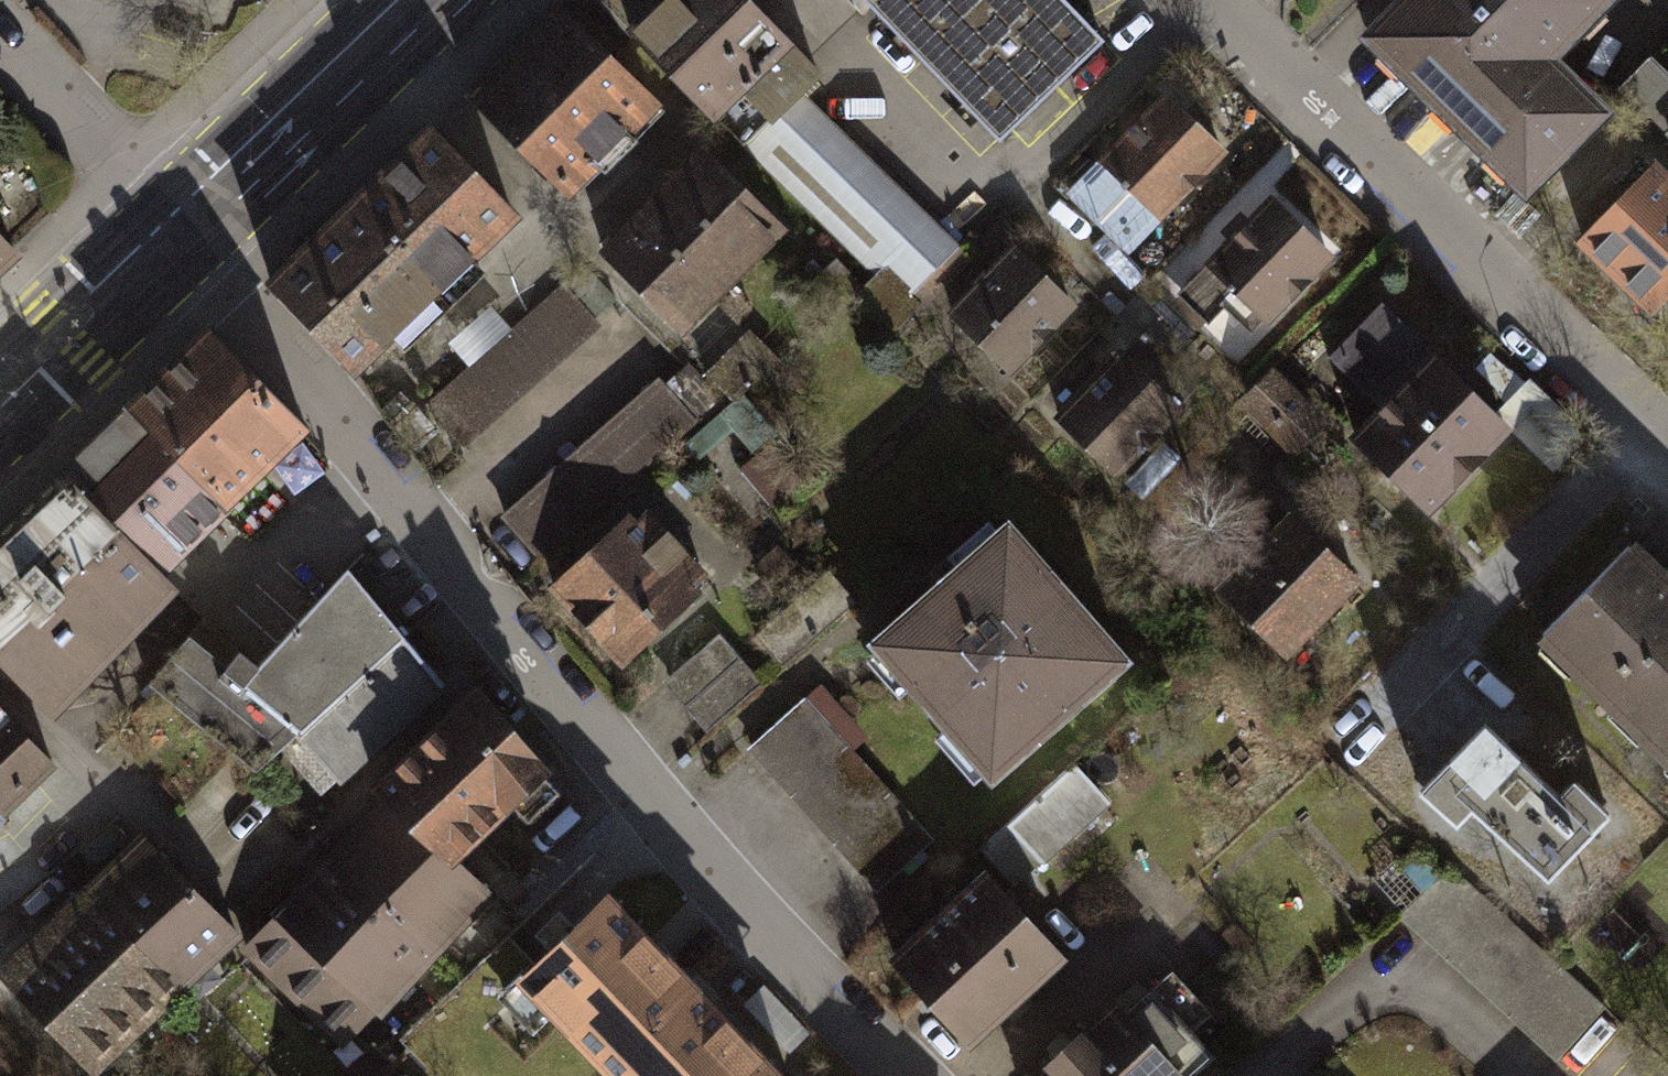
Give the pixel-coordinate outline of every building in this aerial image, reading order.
[(747,0),(601,0),(744,145),(800,90),(818,72),(747,0)] [(999,138),(1101,42),(1061,0),(869,0),(999,138)] [(1366,46),(1521,196),(1598,118),(1545,66),(1610,0),(1411,0),(1366,46)] [(653,99),(562,10),(473,101),(565,191),(595,161),(605,171),(635,141),(623,130),(653,99)] [(1667,131),(1667,77),(1650,59),(1623,87),(1667,131)] [(956,249),(800,90),(744,145),(874,277),(900,304),(956,249)] [(1224,152),(1166,95),(1069,194),(1127,251),(1224,152)] [(433,131),(355,205),(435,289),(513,214),(433,131)] [(778,226),(706,155),(607,256),(678,326),(778,226)] [(1580,242),(1649,312),(1667,293),(1667,184),(1653,169),(1580,242)] [(1330,256),(1272,200),(1181,294),(1209,321),(1238,292),(1267,320),(1330,256)] [(355,205),(271,285),(353,370),(389,334),(402,348),(439,313),(434,308),(444,298),(435,289),(355,205)] [(0,238),(0,271),(16,256),(0,238)] [(1072,306),(1016,250),(953,314),(1009,370),(1072,306)] [(564,284),(427,406),(465,448),(602,327),(564,284)] [(1507,428),(1382,307),(1334,357),(1385,406),(1355,438),(1428,508),(1507,428)] [(1176,361),(1144,329),(1057,417),(1117,476),(1182,410),(1154,382),(1176,361)] [(705,372),(734,403),(779,360),(750,330),(705,372)] [(209,331),(130,407),(225,504),(304,428),(209,331)] [(697,421),(658,377),(500,515),(540,560),(697,421)] [(1319,421),(1274,377),(1248,404),(1293,448),(1319,421)] [(1527,380),(1501,407),(1559,464),(1585,437),(1527,380)] [(130,407),(61,473),(118,532),(156,572),(225,504),(130,407)] [(0,533),(0,661),(48,710),(173,588),(156,572),(118,532),(61,473),(0,533)] [(1358,580),(1290,516),(1219,590),(1287,654),(1358,580)] [(697,592),(629,519),(555,587),(622,660),(697,592)] [(1127,660),(1007,527),(876,644),(993,777),(1127,660)] [(1627,546),(1542,632),(1667,755),(1667,586),(1627,546)] [(404,634),(348,570),(256,666),(314,718),(404,634)] [(149,681),(254,770),(298,733),(314,718),(256,666),(204,616),(149,681)] [(669,677),(714,727),(763,684),(718,633),(669,677)] [(443,683),(404,634),(314,718),(298,733),(341,778),(443,683)] [(478,692),(375,787),(391,799),(450,857),(542,768),(478,692)] [(880,890),(935,840),(806,697),(750,747),(880,890)] [(1,808),(50,763),(0,709),(0,807),(1,808)] [(1559,793),(1484,722),(1419,790),(1457,827),(1472,811),(1549,881),(1612,813),(1574,778),(1559,793)] [(1010,821),(1044,858),(1105,802),(1072,765),(1010,821)] [(450,857),(391,799),(334,858),(430,949),(486,891),(450,857)] [(236,932),(149,842),(92,897),(178,985),(236,932)] [(430,949),(334,858),(246,947),(345,1041),(430,949)] [(1399,915),(1556,1060),(1605,1006),(1594,995),(1551,957),(1451,867),(1399,915)] [(894,958),(970,1040),(1061,957),(985,875),(894,958)] [(178,985),(92,897),(46,937),(134,1027),(178,985)] [(524,975),(622,1075),(777,1075),(605,898),(524,975)] [(134,1027),(46,937),(5,978),(93,1068),(134,1027)] [(1037,1075),(1187,1075),(1209,1055),(1190,1034),(1211,1014),(1172,972),(1122,1017),(1112,1007),(1037,1075)]
